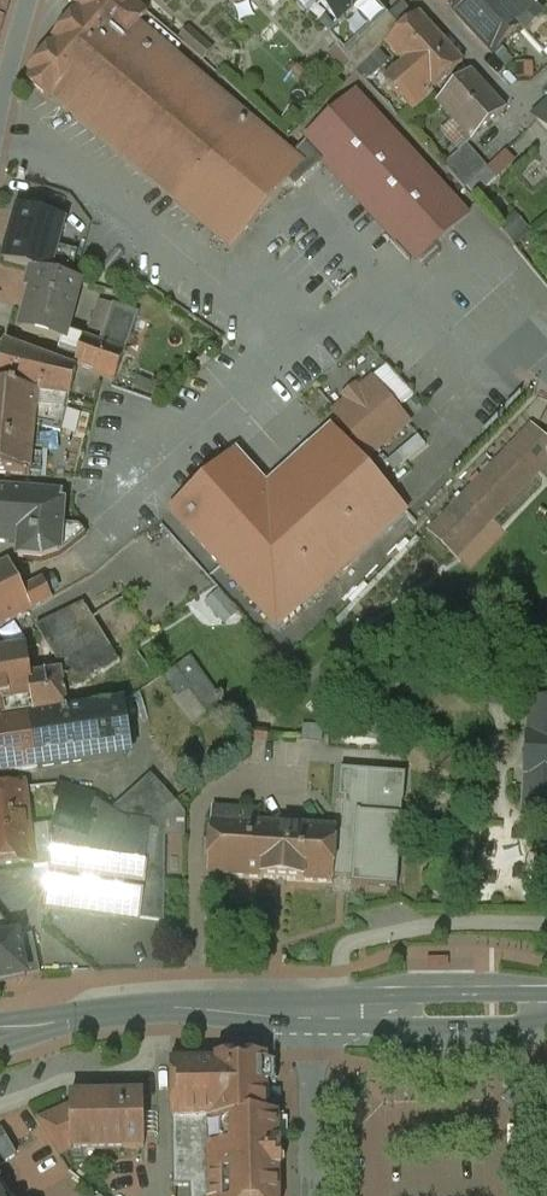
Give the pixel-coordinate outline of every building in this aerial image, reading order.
[(0,0),(0,35),(9,3),(0,0)] [(73,16),(72,16),(71,17),(72,18),(53,40),(52,40),(51,41),(54,44),(29,72),(27,73),(33,78),(30,82),(28,80),(25,82),(49,102),(52,98),(107,34),(121,46),(138,27),(148,15),(131,0),(66,0),(78,10),(73,16)] [(349,17),(348,16),(343,22),(327,35),(344,56),(389,15),(374,0),(368,0),(349,17)] [(348,16),(349,17),(368,0),(333,0),(348,16)] [(454,13),(493,54),(520,28),(525,33),(534,25),(541,18),(536,12),(535,13),(524,0),(468,0),(454,13)] [(546,13),(541,18),(534,25),(546,39),(546,13)] [(389,15),(344,56),(358,71),(386,45),(402,30),(389,15)] [(463,64),(418,15),(402,30),(386,45),(406,66),(387,84),(412,112),(431,94),(463,64)] [(107,34),(52,98),(62,106),(61,107),(62,107),(63,107),(66,110),(66,111),(67,112),(68,112),(89,130),(89,131),(90,132),(91,131),(115,151),(114,152),(116,153),(131,166),(132,167),(133,167),(150,182),(151,183),(173,201),(173,202),(174,203),(175,203),(233,252),(304,168),(138,27),(121,46),(107,34)] [(212,50),(189,30),(180,41),(203,60),(212,50)] [(471,73),(438,103),(473,142),(506,111),(471,73)] [(467,215),(358,96),(307,143),(415,262),(467,215)] [(540,112),(538,120),(546,129),(546,105),(540,112)] [(488,169),(467,145),(444,166),(465,190),(467,189),(488,169)] [(488,169),(467,189),(476,199),(498,180),(488,169)] [(64,222),(19,210),(4,263),(31,270),(50,275),(56,250),(64,222)] [(77,255),(56,250),(50,275),(70,281),(77,255)] [(50,275),(31,270),(26,292),(33,294),(23,333),(63,343),(79,283),(70,281),(50,275)] [(113,306),(100,345),(72,335),(65,355),(78,358),(75,367),(115,382),(125,354),(139,315),(113,306)] [(5,345),(0,367),(0,390),(70,400),(76,371),(5,345)] [(407,426),(372,384),(336,415),(371,456),(407,426)] [(30,478),(35,429),(61,435),(70,400),(0,390),(0,476),(30,478)] [(468,494),(489,515),(529,474),(534,478),(546,464),(546,441),(533,427),(468,494)] [(234,449),(166,512),(274,628),(403,510),(329,429),(268,486),(234,449)] [(0,490),(0,543),(18,545),(20,545),(18,561),(26,561),(42,563),(59,557),(68,551),(86,536),(80,529),(61,528),(64,494),(39,492),(39,493),(0,490)] [(483,517),(463,498),(430,533),(449,552),(483,517)] [(126,505),(116,512),(127,528),(136,521),(126,505)] [(0,569),(0,628),(53,600),(45,581),(23,593),(16,578),(9,564),(0,569)] [(203,596),(224,623),(240,612),(219,584),(203,596)] [(0,653),(0,720),(2,719),(2,718),(33,712),(34,720),(67,713),(76,709),(96,693),(89,683),(121,663),(120,663),(113,653),(83,606),(37,629),(47,645),(43,648),(48,677),(31,680),(27,649),(0,653)] [(192,689),(177,670),(166,679),(180,698),(192,689)] [(531,703),(525,811),(546,812),(546,704),(531,703)] [(0,723),(0,776),(126,758),(119,704),(67,713),(34,720),(31,720),(31,718),(0,723)] [(404,773),(341,767),(334,831),(331,875),(395,881),(404,773)] [(151,776),(109,815),(122,823),(160,837),(163,813),(176,803),(151,776)] [(81,794),(58,786),(54,799),(62,802),(97,814),(99,806),(81,794)] [(0,792),(0,867),(33,864),(33,870),(34,870),(25,790),(0,792)] [(465,799),(464,800),(471,808),(473,807),(472,807),(481,800),(474,792),(466,800),(465,799)] [(97,814),(62,802),(54,837),(85,848),(97,814)] [(259,813),(213,810),(209,877),(331,884),(331,875),(334,831),(259,826),(259,813)] [(146,862),(55,850),(47,907),(138,920),(146,862)] [(166,865),(146,862),(138,920),(139,920),(164,923),(163,924),(165,924),(165,922),(165,921),(165,905),(166,905),(165,903),(165,887),(166,886),(166,884),(165,884),(166,868),(166,866),(166,865)] [(26,978),(26,977),(20,950),(18,939),(0,915),(0,983),(26,978)] [(33,936),(18,939),(20,950),(35,947),(33,936)] [(35,947),(20,950),(26,977),(41,974),(35,947)] [(215,1059),(215,1062),(171,1063),(172,1121),(173,1121),(206,1120),(208,1195),(280,1195),(280,1170),(282,1170),(282,1155),(281,1155),(281,1143),(279,1143),(279,1117),(269,1117),(268,1086),(277,1085),(276,1066),(268,1066),(268,1058),(215,1059)] [(143,1095),(71,1097),(71,1107),(72,1150),(144,1149),(143,1095)] [(71,1107),(39,1121),(60,1156),(72,1150),(71,1107)] [(173,1121),(174,1188),(191,1187),(191,1195),(208,1195),(206,1120),(173,1121)] [(14,1158),(0,1132),(0,1168),(14,1158)]
